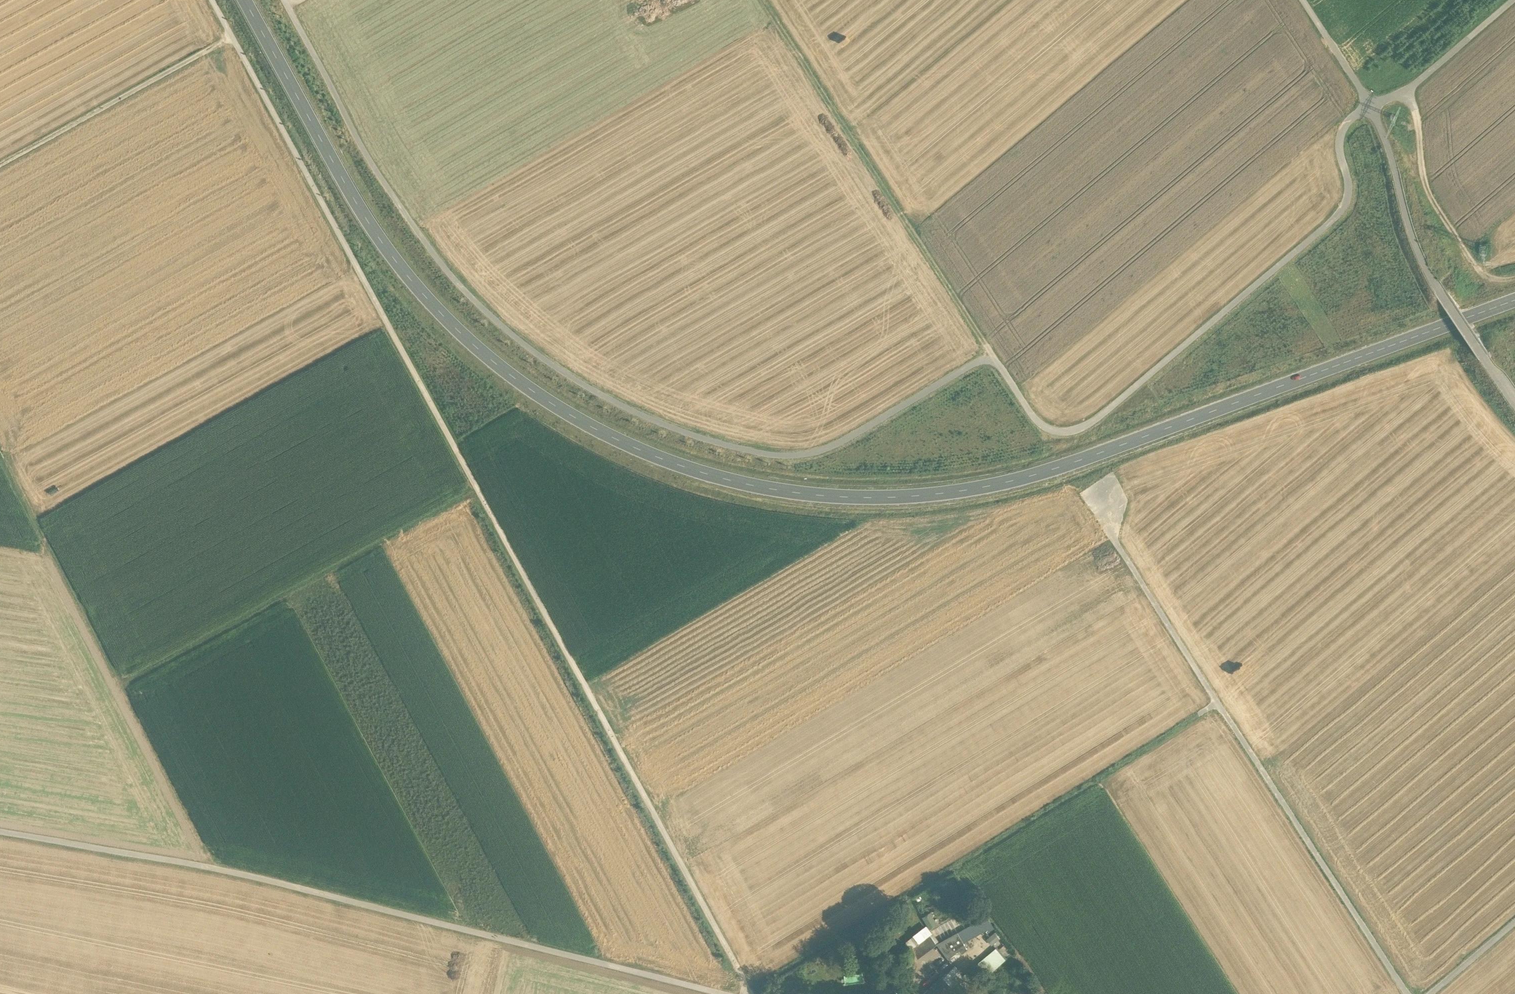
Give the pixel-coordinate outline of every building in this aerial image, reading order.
[(1254,12),(1266,0),(1248,0),(1245,3),(1254,12)] [(935,235),(941,244),(956,235),(950,226),(935,235)] [(985,916),(957,932),(962,941),(987,927),(988,929),(993,925),(985,916)] [(924,937),(932,931),(926,923),(918,928),(924,937)] [(911,946),(920,939),(914,932),(906,939),(911,946)] [(957,932),(937,943),(951,961),(967,948),(962,941),(957,932)] [(928,935),(912,947),(919,957),(935,945),(928,935)] [(910,958),(912,954),(910,950),(907,947),(903,946),(899,947),(896,950),(895,954),(896,959),(899,961),(903,963),(907,961),(910,958)] [(996,951),(983,962),(963,978),(964,978),(969,985),(968,985),(985,971),(986,972),(1002,958),(996,951)] [(942,977),(923,993),(948,993),(956,987),(957,987),(956,986),(964,978),(963,978),(955,966),(942,977)] [(964,978),(956,986),(957,987),(956,987),(961,993),(966,989),(965,988),(968,985),(969,985),(964,978)]
